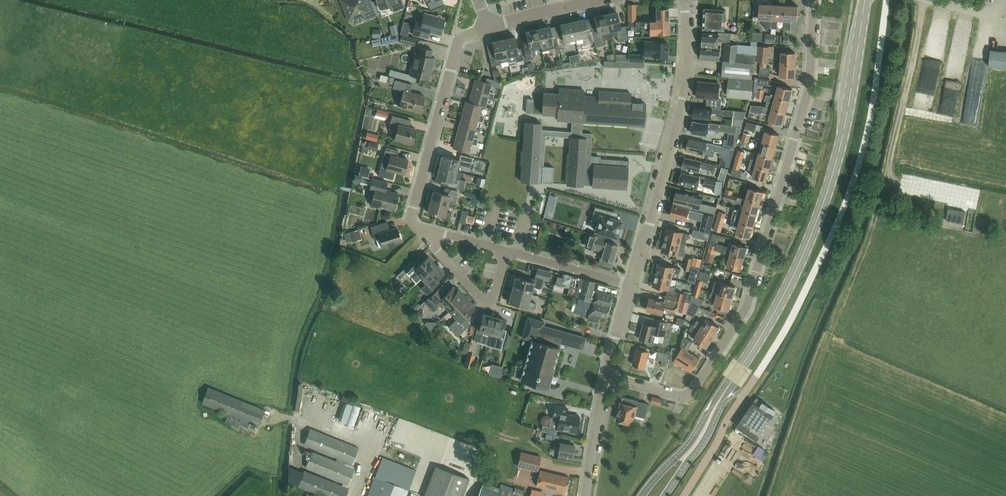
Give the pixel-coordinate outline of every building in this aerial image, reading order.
[(363,1),(363,0),(344,0),(342,1),(349,20),(362,14),(365,21),(377,16),(371,0),(367,0),(363,1)] [(380,9),(390,5),(393,12),(405,7),(402,0),(377,0),(380,9)] [(431,2),(428,3),(430,10),(444,4),(442,0),(430,0),(431,2)] [(771,28),(773,5),(760,4),(759,19),(762,19),(762,24),(764,24),(764,28),(771,28)] [(773,5),(771,28),(777,29),(778,20),(784,21),(785,6),(773,5)] [(785,6),(784,21),(784,29),(791,29),(791,21),(797,21),(798,6),(785,6)] [(656,22),(668,22),(668,8),(656,9),(656,22)] [(724,31),(725,10),(704,9),(703,29),(724,31)] [(617,12),(605,15),(609,31),(610,37),(617,35),(618,42),(628,40),(625,26),(620,27),(617,12)] [(436,17),(430,15),(424,14),(422,23),(416,21),(413,34),(427,38),(429,32),(441,35),(445,19),(442,18),(441,16),(438,15),(436,17)] [(609,31),(605,15),(594,17),(598,34),(593,35),(594,42),(596,47),(605,45),(604,41),(610,39),(610,37),(609,31)] [(584,19),(572,22),(575,39),(582,37),(584,44),(594,42),(593,35),(592,30),(586,31),(584,19)] [(668,22),(656,22),(637,21),(637,28),(657,28),(657,34),(668,34),(668,22)] [(394,22),(388,23),(390,34),(397,33),(394,22)] [(575,39),(572,22),(560,25),(563,37),(557,38),(560,49),(570,47),(569,40),(575,39)] [(560,49),(557,38),(552,39),(549,27),(537,30),(541,46),(542,52),(549,50),(550,52),(560,49)] [(526,32),(527,39),(522,40),(523,48),(526,60),(534,58),(533,55),(536,55),(534,48),(541,46),(537,30),(526,32)] [(388,32),(378,35),(380,43),(391,41),(388,32)] [(703,33),(701,47),(719,48),(718,48),(719,42),(730,42),(731,33),(719,32),(719,34),(703,33)] [(765,34),(765,42),(776,43),(776,35),(765,34)] [(414,46),(416,39),(401,35),(399,42),(400,42),(400,41),(413,45),(413,46),(414,46)] [(526,60),(523,48),(518,49),(515,37),(503,40),(508,56),(509,63),(515,61),(515,62),(526,60)] [(508,56),(503,40),(492,42),(494,54),(489,56),(491,67),(501,64),(501,63),(508,61),(508,63),(509,63),(508,56)] [(629,54),(628,61),(643,62),(644,56),(667,58),(668,43),(645,41),(644,54),(629,54)] [(725,44),(724,61),(722,76),(751,79),(753,63),(755,63),(756,54),(737,53),(738,45),(725,44)] [(758,46),(757,62),(760,62),(767,63),(769,63),(770,47),(758,46)] [(409,75),(429,80),(434,58),(431,57),(432,51),(420,47),(418,54),(415,53),(409,75)] [(719,48),(701,47),(701,59),(720,61),(721,48),(719,48)] [(990,51),(988,67),(1005,68),(1005,52),(990,51)] [(781,64),(794,65),(795,53),(782,52),(781,64)] [(570,53),(561,54),(562,61),(571,60),(570,53)] [(767,63),(760,62),(759,67),(760,67),(759,76),(769,77),(771,68),(767,67),(767,63)] [(794,65),(781,64),(777,64),(777,70),(781,71),(781,77),(794,78),(794,65)] [(493,80),(499,79),(498,68),(491,69),(493,80)] [(729,78),(727,97),(752,99),(754,100),(754,93),(755,88),(754,88),(754,93),(753,93),(754,80),(729,78)] [(755,88),(754,93),(764,94),(764,90),(763,90),(763,86),(769,86),(770,80),(758,78),(757,78),(756,88),(755,88)] [(472,91),(493,97),(494,93),(489,92),(491,84),(475,79),(472,91)] [(420,112),(424,96),(410,93),(412,85),(395,80),(393,88),(403,91),(399,107),(420,112)] [(719,84),(698,82),(697,97),(718,99),(719,84)] [(776,97),(788,101),(792,89),(779,86),(776,97)] [(525,123),(522,166),(521,182),(552,184),(554,168),(543,167),(546,136),(570,138),(567,185),(583,186),(583,185),(592,185),(592,187),(626,189),(629,161),(600,159),(599,159),(598,161),(590,160),(592,134),(581,133),(582,122),(629,125),(629,124),(633,124),(634,126),(644,126),(645,104),(630,103),(631,94),(599,92),(599,99),(595,99),(595,97),(583,96),(584,90),(559,89),(559,94),(544,93),(542,115),(557,116),(557,121),(572,122),(571,132),(541,130),(541,124),(525,123)] [(472,91),(469,103),(482,106),(485,107),(487,99),(492,100),(493,97),(472,91)] [(788,101),(776,97),(766,95),(765,100),(774,103),(772,109),(785,113),(788,101)] [(920,98),(923,107),(931,105),(927,96),(920,98)] [(482,106),(469,103),(465,102),(462,113),(483,119),(484,116),(479,114),(482,106)] [(750,111),(761,114),(763,106),(751,105),(750,111)] [(764,106),(762,110),(761,113),(770,116),(769,121),(782,125),(785,113),(772,109),(764,106)] [(733,111),(723,110),(694,107),(693,117),(711,119),(712,114),(723,115),(723,116),(733,116),(732,126),(737,127),(741,127),(746,112),(733,111)] [(387,117),(388,111),(375,108),(373,115),(387,117)] [(462,113),(459,125),(475,129),(478,121),(482,123),(483,119),(462,113)] [(394,139),(412,143),(416,129),(409,127),(411,120),(392,115),(389,129),(396,131),(394,139)] [(737,127),(732,126),(722,125),(709,123),(709,124),(692,122),(691,133),(701,134),(701,136),(704,137),(705,135),(708,135),(709,130),(721,132),(736,134),(736,133),(737,127)] [(745,129),(755,132),(757,125),(747,122),(745,129)] [(459,125),(456,137),(477,142),(478,139),(473,138),(475,129),(459,125)] [(375,140),(377,134),(364,131),(362,137),(375,140)] [(766,131),(763,143),(775,147),(779,135),(766,131)] [(477,142),(456,137),(453,149),(469,153),(471,144),(476,146),(477,142)] [(723,145),(723,147),(706,144),(706,143),(689,139),(686,151),(704,155),(704,154),(713,156),(714,151),(720,152),(720,156),(724,160),(728,161),(728,159),(732,160),(735,150),(734,149),(735,147),(728,146),(723,145)] [(362,143),(361,151),(375,151),(376,144),(362,143)] [(775,147),(763,143),(759,154),(772,158),(775,147)] [(386,148),(383,159),(378,176),(393,179),(395,172),(404,174),(407,160),(396,157),(398,151),(386,148)] [(745,152),(738,150),(736,155),(735,160),(742,162),(744,158),(743,158),(745,152)] [(772,158),(759,154),(756,166),(769,170),(772,158)] [(473,158),(461,155),(460,160),(443,156),(440,167),(456,171),(458,165),(470,168),(473,158)] [(718,165),(716,165),(702,161),(702,162),(684,158),(682,169),(699,173),(701,167),(714,171),(716,171),(718,165)] [(742,162),(735,160),(732,168),(733,168),(730,175),(740,178),(743,171),(740,170),(742,162)] [(769,170),(756,166),(753,165),(751,170),(755,171),(753,178),(765,182),(769,170)] [(456,171),(440,167),(437,178),(441,179),(440,184),(464,191),(466,181),(460,179),(462,173),(456,171)] [(698,188),(699,183),(703,184),(703,186),(715,189),(717,181),(700,177),(681,173),(679,184),(698,188)] [(372,179),(362,176),(360,183),(371,185),(370,190),(374,191),(371,206),(381,208),(381,207),(394,210),(398,194),(385,191),(387,182),(372,179)] [(433,191),(430,201),(447,206),(453,207),(457,191),(445,188),(443,194),(433,191)] [(750,188),(747,199),(759,203),(763,192),(750,188)] [(673,204),(715,214),(716,208),(701,204),(703,197),(677,190),(673,204)] [(732,195),(725,193),(722,192),(720,198),(736,203),(745,206),(743,211),(756,214),(759,203),(747,199),(738,197),(732,195)] [(447,206),(430,201),(427,212),(439,215),(439,217),(449,220),(451,214),(445,212),(447,206)] [(673,205),(670,216),(687,220),(689,215),(701,218),(702,213),(673,205)] [(622,230),(619,229),(621,222),(607,218),(609,211),(595,207),(591,221),(598,223),(595,231),(616,237),(617,236),(620,236),(622,230)] [(465,224),(468,212),(462,210),(459,223),(465,224)] [(743,211),(740,223),(753,226),(756,214),(743,211)] [(966,214),(948,211),(946,220),(964,224),(966,214)] [(714,218),(704,215),(700,229),(710,232),(714,218)] [(725,218),(718,216),(713,230),(721,233),(725,218)] [(740,223),(732,220),(730,227),(738,229),(736,235),(749,238),(753,226),(740,223)] [(370,227),(374,240),(380,239),(382,247),(401,241),(397,228),(386,231),(383,223),(370,227)] [(690,234),(683,233),(667,229),(664,240),(680,243),(682,237),(689,239),(690,234)] [(352,241),(353,242),(362,239),(359,230),(344,235),(347,243),(352,241)] [(710,233),(694,230),(692,236),(708,240),(710,233)] [(592,247),(592,249),(603,252),(601,258),(600,257),(598,264),(603,266),(605,260),(614,262),(617,255),(615,254),(617,245),(607,242),(608,239),(589,234),(585,245),(592,247)] [(722,243),(723,242),(724,237),(713,234),(710,245),(709,248),(716,250),(717,247),(716,247),(718,241),(722,243)] [(680,243),(664,240),(661,251),(677,255),(680,243)] [(730,255),(744,259),(747,247),(733,243),(732,248),(724,246),(722,253),(730,255)] [(744,259),(730,255),(726,267),(741,271),(744,259)] [(422,278),(436,265),(428,257),(421,263),(419,260),(406,272),(416,283),(422,278)] [(687,257),(685,263),(691,265),(700,267),(701,263),(701,261),(692,259),(687,257)] [(685,263),(684,270),(689,271),(696,273),(697,267),(690,266),(691,265),(685,263)] [(658,264),(656,275),(672,278),(673,272),(677,273),(679,269),(658,264)] [(436,265),(422,278),(426,283),(421,288),(427,294),(435,287),(433,284),(443,274),(442,272),(443,271),(438,266),(437,267),(436,265)] [(512,289),(531,294),(533,287),(540,289),(543,279),(549,281),(551,272),(537,269),(535,279),(529,278),(528,280),(515,277),(512,289)] [(695,287),(701,289),(703,282),(708,283),(711,274),(700,271),(697,279),(695,287)] [(667,290),(666,296),(682,300),(683,293),(678,292),(675,292),(676,287),(670,285),(672,278),(656,275),(653,286),(667,290)] [(584,279),(579,299),(592,302),(610,307),(613,295),(595,291),(594,295),(591,294),(594,282),(584,279)] [(718,294),(732,298),(735,287),(716,281),(712,293),(718,294)] [(564,282),(562,289),(570,292),(572,285),(564,282)] [(449,311),(465,296),(458,289),(457,290),(453,286),(443,296),(437,290),(424,302),(433,311),(439,305),(442,307),(444,305),(449,311)] [(701,289),(695,287),(693,295),(692,295),(690,302),(691,302),(691,301),(700,306),(704,301),(699,297),(701,289)] [(531,294),(512,289),(508,302),(527,307),(528,307),(535,309),(536,303),(529,302),(531,294)] [(732,298),(718,294),(712,293),(711,292),(709,298),(716,300),(714,306),(728,310),(732,298)] [(465,296),(449,311),(457,319),(448,327),(457,337),(470,324),(464,318),(474,308),(470,304),(471,302),(465,296)] [(682,300),(666,296),(664,302),(650,299),(647,310),(663,314),(664,309),(673,312),(674,305),(680,306),(682,300),(687,302),(687,301),(682,300)] [(592,302),(579,299),(575,313),(585,316),(587,308),(590,309),(589,314),(588,313),(587,320),(597,323),(599,318),(601,319),(602,317),(607,318),(610,307),(592,302)] [(691,302),(690,302),(687,313),(693,317),(695,314),(706,321),(703,325),(697,321),(694,325),(713,337),(719,327),(707,319),(712,312),(700,307),(700,306),(691,301),(691,302)] [(487,344),(494,317),(483,314),(480,327),(478,326),(474,341),(487,344)] [(505,320),(494,317),(487,344),(501,348),(505,334),(502,333),(505,320)] [(559,348),(560,343),(582,349),(586,338),(543,326),(544,322),(528,317),(522,338),(531,341),(520,380),(548,388),(550,383),(555,384),(557,377),(552,376),(559,348)] [(656,334),(666,337),(668,329),(667,329),(668,323),(654,319),(652,326),(644,323),(639,339),(653,343),(656,334)] [(713,337),(694,325),(694,326),(693,324),(689,330),(697,335),(692,342),(685,337),(682,348),(674,361),(691,372),(700,359),(693,355),(700,344),(706,348),(713,337)] [(646,349),(646,351),(637,349),(633,365),(645,368),(649,352),(650,352),(651,350),(646,349)] [(666,367),(667,362),(673,364),(675,355),(658,351),(656,359),(662,361),(661,366),(666,367)] [(468,353),(467,353),(464,363),(472,366),(475,354),(468,352),(468,353)] [(491,377),(499,380),(502,369),(494,367),(491,377)] [(264,411),(208,388),(202,403),(228,414),(225,421),(238,427),(239,424),(248,428),(250,423),(258,426),(264,411)] [(652,396),(652,397),(651,403),(660,406),(662,399),(652,396)] [(634,415),(645,418),(649,405),(638,402),(638,401),(624,397),(622,403),(621,403),(617,420),(632,424),(634,415)] [(737,427),(756,441),(776,411),(757,398),(737,427)] [(362,408),(351,404),(343,425),(354,429),(362,408)] [(579,416),(566,414),(567,408),(555,406),(552,418),(551,418),(550,427),(543,426),(542,432),(556,435),(557,430),(576,433),(579,416)] [(515,434),(518,424),(508,421),(506,432),(515,434)] [(353,464),(359,449),(310,429),(304,445),(353,464)] [(574,445),(560,442),(557,460),(566,461),(567,456),(572,457),(574,445)] [(765,450),(759,446),(753,454),(763,461),(767,455),(764,453),(765,450)] [(311,452),(305,467),(349,485),(355,470),(311,452)] [(538,469),(541,457),(521,452),(518,464),(538,469)] [(370,487),(367,495),(399,495),(403,487),(409,490),(416,471),(382,457),(375,476),(370,487)] [(435,466),(424,495),(463,495),(469,479),(435,466)] [(289,467),(287,484),(288,485),(297,488),(297,486),(321,495),(346,495),(349,489),(304,471),(303,473),(289,467)] [(569,478),(540,471),(536,486),(566,493),(569,478)] [(478,495),(504,495),(481,487),(478,495)] [(529,495),(543,495),(544,490),(531,487),(529,495)] [(524,491),(515,488),(513,494),(519,495),(523,495),(524,491)]
